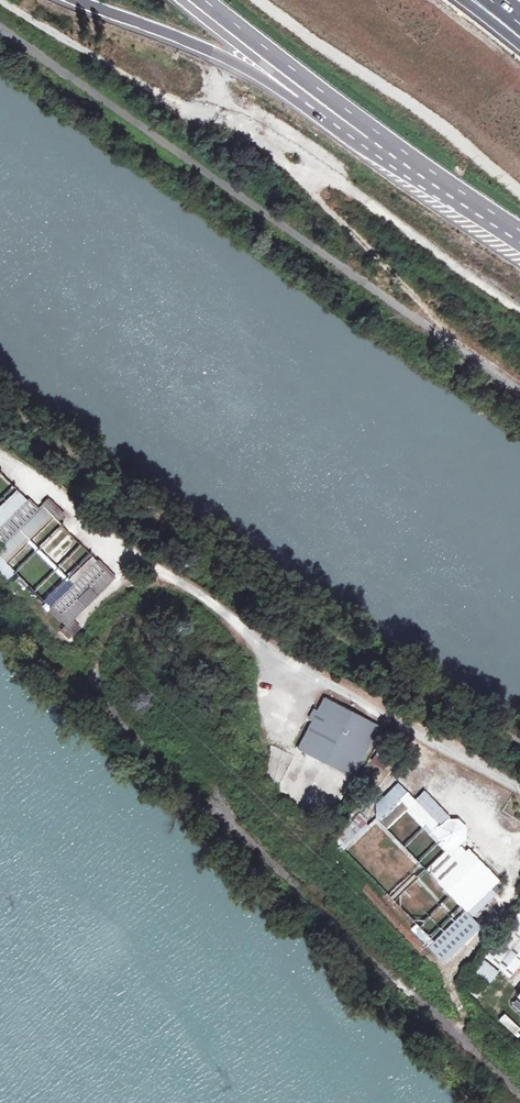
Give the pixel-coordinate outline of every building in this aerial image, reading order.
[(39,508),(50,520),(53,523),(61,516),(47,501),(39,508)] [(4,564),(50,520),(39,508),(35,512),(25,502),(0,527),(0,548),(0,560),(4,564)] [(5,583),(14,574),(4,564),(0,560),(0,577),(5,583)] [(63,628),(67,623),(83,608),(76,600),(84,592),(92,599),(111,580),(94,563),(46,611),(63,628)] [(92,599),(84,592),(76,600),(83,608),(92,599)] [(63,628),(58,633),(66,642),(76,632),(67,623),(63,628)] [(315,712),(310,723),(295,751),(350,779),(377,726),(352,711),(322,699),(315,712)] [(311,709),(305,720),(310,723),(315,712),(311,709)] [(370,763),(384,771),(391,759),(377,750),(370,763)] [(366,812),(383,830),(406,808),(412,802),(395,784),(366,812)] [(412,802),(406,808),(429,832),(435,826),(412,802)] [(445,821),(438,828),(436,839),(443,846),(454,844),(461,838),(461,828),(454,821),(445,821)] [(445,849),(422,871),(432,881),(455,859),(445,849)] [(455,859),(432,881),(463,912),(464,913),(488,889),(496,881),(465,849),(455,859)] [(488,889),(464,913),(468,917),(492,894),(488,889)] [(507,977),(519,961),(519,907),(481,956),(507,977)] [(463,912),(427,947),(440,961),(476,926),(468,917),(464,913),(463,912)] [(472,972),(488,985),(499,972),(483,959),(472,972)] [(519,1030),(519,1028),(504,1013),(498,1019),(515,1035),(519,1030)]
